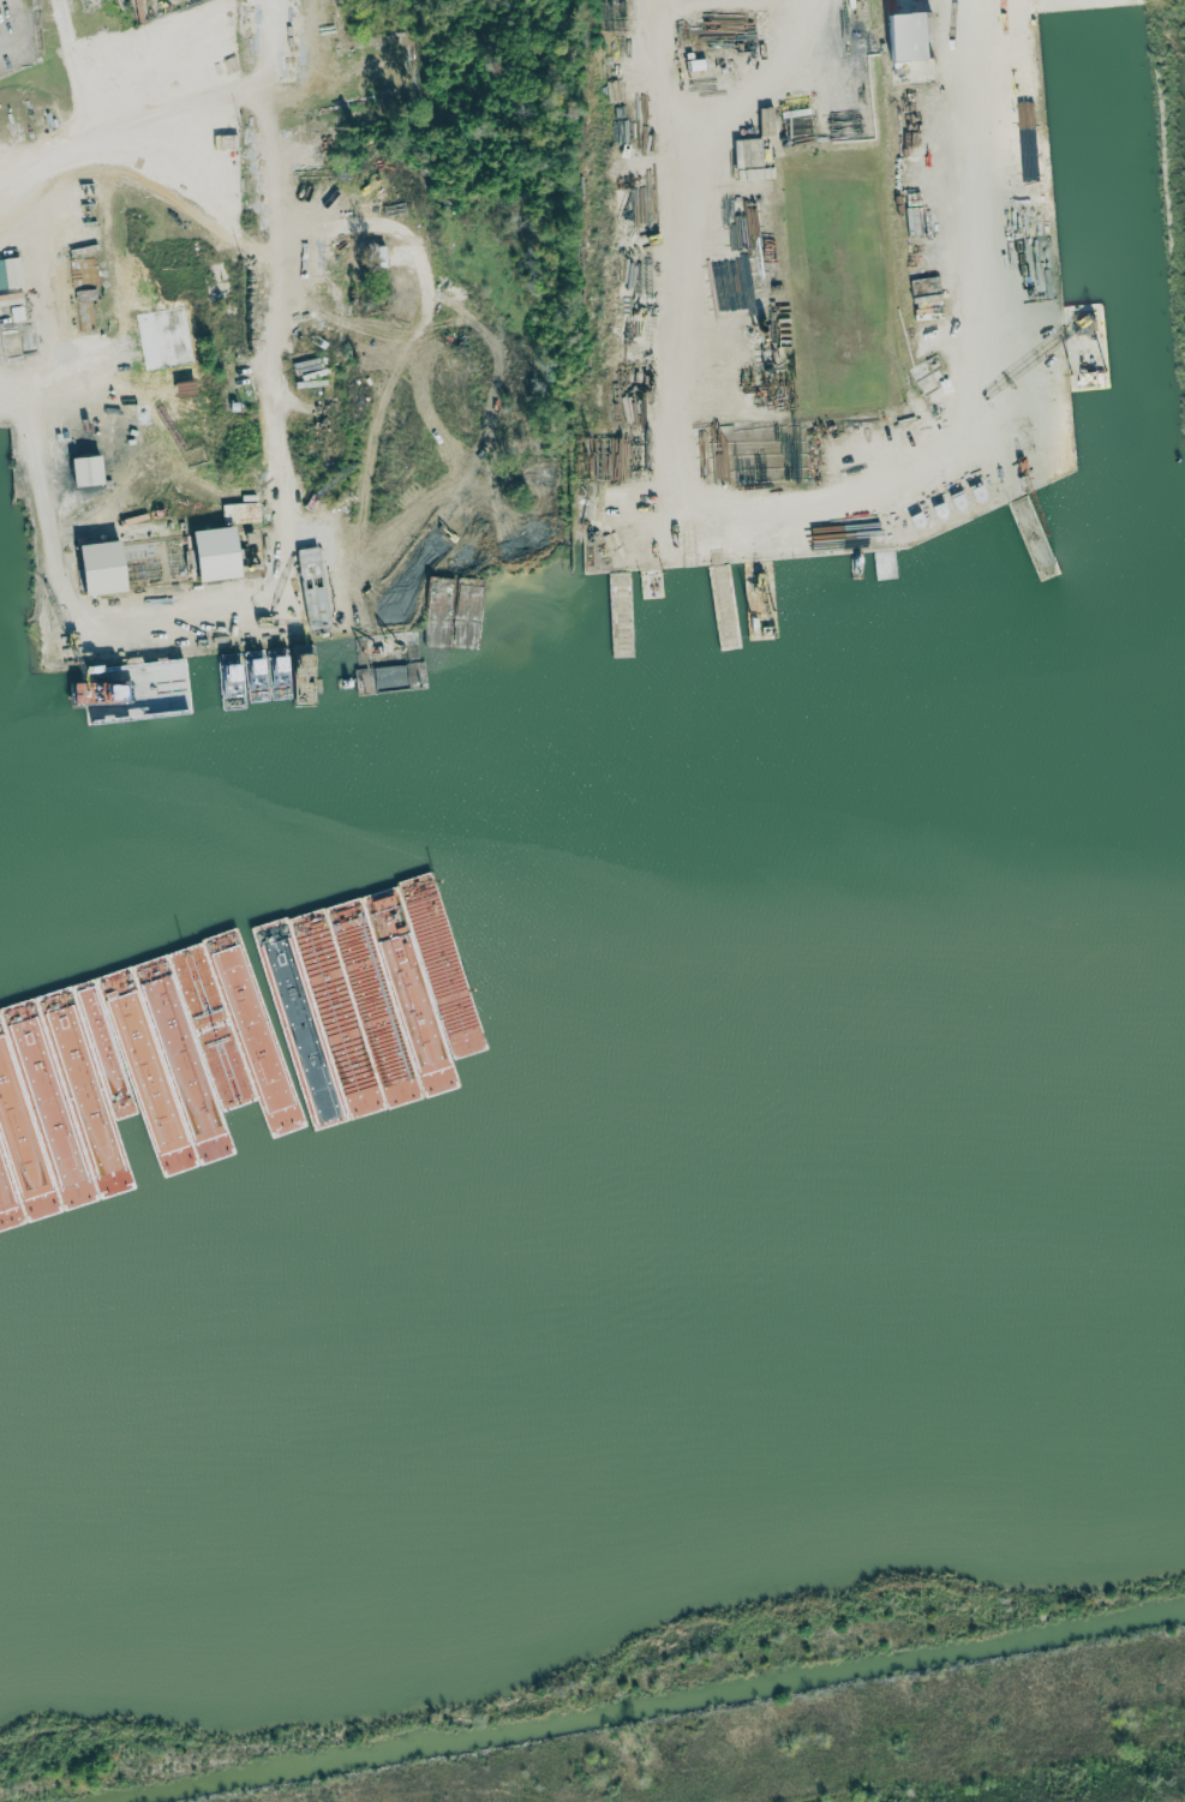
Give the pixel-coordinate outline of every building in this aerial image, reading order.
[(879,61),(924,60),(923,12),(877,14),(879,61)] [(381,245),(363,246),(364,268),(382,267),(381,245)] [(1,288),(19,286),(16,257),(0,259),(0,279),(1,288)] [(95,484),(92,455),(61,459),(65,488),(95,484)] [(252,575),(246,524),(158,535),(164,586),(252,575)]
